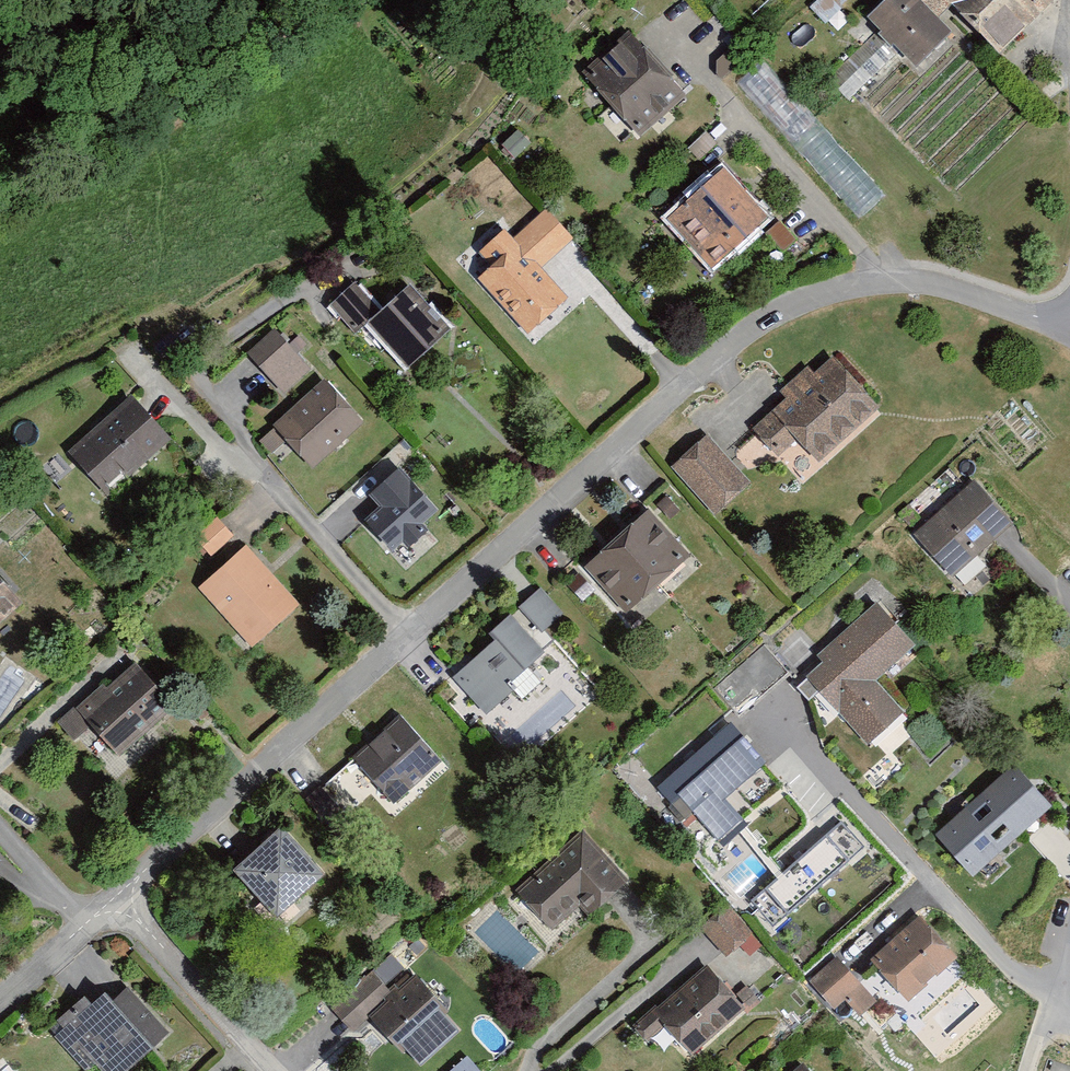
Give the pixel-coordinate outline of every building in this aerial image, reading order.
[(860,22),(913,72),(946,37),(931,23),(943,11),(992,57),(1046,0),(882,0),(860,22)] [(683,101),(623,35),(576,77),(635,144),(683,101)] [(710,77),(716,84),(742,64),(731,50),(710,66),(710,77)] [(762,221),(715,171),(662,221),(709,271),(762,221)] [(563,243),(538,215),(507,243),(497,232),(470,257),(480,268),(468,279),(522,339),(562,303),(533,270),(563,243)] [(396,370),(440,331),(401,287),(371,314),(349,288),(325,309),(347,335),(357,326),(396,370)] [(244,361),(275,396),(305,370),(274,335),(244,361)] [(869,413),(822,360),(805,375),(799,368),(769,394),(778,404),(744,434),(750,442),(734,456),(743,466),(764,447),(771,456),(790,439),(812,464),(869,413)] [(355,427),(313,382),(248,441),(266,461),(278,450),(301,476),(355,427)] [(164,441),(124,398),(61,456),(95,493),(115,475),(121,481),(164,441)] [(700,439),(666,471),(710,518),(744,487),(700,439)] [(436,510),(398,469),(369,495),(380,506),(364,521),(391,551),(436,510)] [(1004,527),(963,483),(903,538),(955,595),(982,570),(970,558),(1004,527)] [(661,500),(651,509),(663,523),(673,515),(661,500)] [(640,515),(577,569),(616,615),(679,561),(640,515)] [(191,543),(204,559),(227,541),(215,525),(191,543)] [(191,592),(244,649),(292,606),(238,549),(191,592)] [(447,681),(481,719),(506,696),(500,689),(536,656),(529,648),(563,617),(536,587),(483,634),(490,642),(447,681)] [(11,605),(0,593),(0,615),(11,605)] [(819,704),(859,751),(896,719),(869,688),(913,651),(873,604),(809,659),(816,667),(789,690),(808,713),(819,704)] [(757,648),(711,689),(736,718),(783,676),(757,648)] [(161,710),(125,668),(104,686),(100,681),(47,726),(73,756),(90,741),(105,759),(161,710)] [(435,764),(396,719),(345,762),(384,807),(435,764)] [(756,766),(724,727),(647,791),(679,829),(686,823),(711,852),(738,829),(715,801),(756,766)] [(1050,814),(1006,771),(935,841),(979,885),(1050,814)] [(260,919),(309,880),(271,833),(222,873),(260,919)] [(623,889),(576,836),(508,897),(542,935),(569,911),(582,925),(623,889)] [(818,837),(793,854),(811,880),(836,862),(818,837)] [(722,909),(696,930),(719,959),(745,938),(722,909)] [(913,922),(862,968),(897,1007),(948,961),(913,922)] [(826,963),(800,987),(825,1014),(834,1005),(849,1022),(867,1005),(826,963)] [(699,971),(628,1032),(640,1046),(653,1035),(679,1066),(738,1016),(699,971)] [(400,1070),(416,1070),(460,1035),(414,978),(374,1010),(356,988),(324,1013),(342,1035),(359,1021),(400,1070)] [(95,1070),(124,1070),(165,1036),(116,979),(86,1005),(81,999),(53,1022),(95,1070)]
